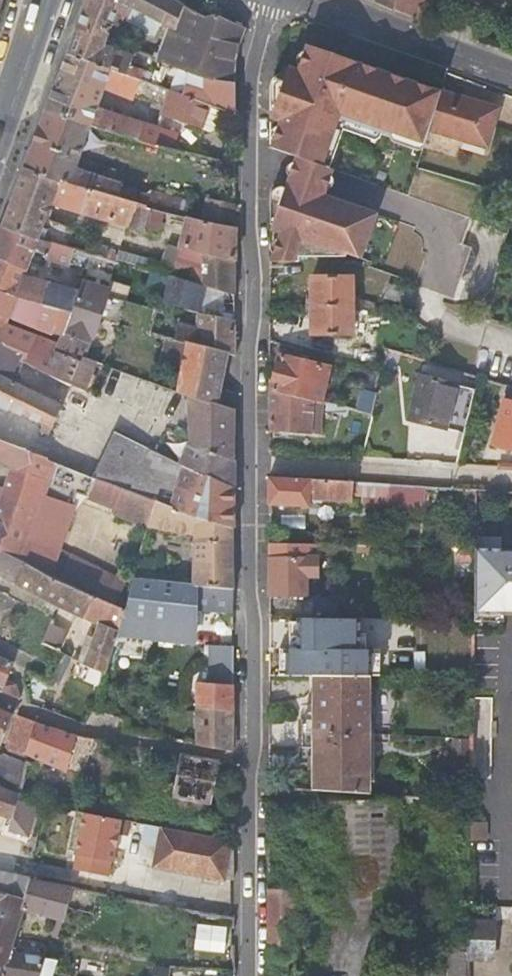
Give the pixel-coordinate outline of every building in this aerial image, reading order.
[(76,29),(104,40),(119,2),(170,30),(158,61),(190,72),(204,77),(234,84),(236,56),(244,33),(209,17),(201,19),(166,0),(87,0),(76,29)] [(391,11),(393,0),(362,0),(391,11)] [(415,20),(419,0),(393,0),(391,11),(415,20)] [(133,79),(147,84),(150,73),(129,65),(131,58),(105,48),(107,41),(104,40),(76,29),(71,40),(66,54),(133,79)] [(277,76),(270,102),(278,103),(270,131),(297,138),(331,147),(336,127),(389,142),(390,137),(425,147),(439,96),(404,86),(403,88),(349,72),(350,69),(293,52),(287,78),(277,76)] [(128,95),(133,79),(66,54),(54,86),(44,111),(90,126),(124,138),(138,141),(142,123),(132,120),(96,109),(104,86),(128,95)] [(155,60),(150,73),(147,84),(153,87),(167,92),(180,97),(190,72),(158,61),(155,60)] [(234,118),(234,84),(204,77),(190,72),(180,97),(219,112),(234,118)] [(167,92),(153,87),(148,101),(163,106),(167,92)] [(163,106),(159,116),(211,133),(219,112),(180,97),(167,92),(163,106)] [(132,120),(142,123),(155,128),(159,116),(163,106),(148,101),(138,98),(132,120)] [(483,151),(494,116),(440,98),(429,135),(483,151)] [(34,139),(23,169),(90,192),(139,206),(142,196),(121,188),(122,184),(113,181),(116,172),(110,170),(107,175),(102,173),(100,179),(74,169),(90,126),(44,111),(34,139)] [(204,158),(209,136),(198,134),(196,141),(155,128),(142,123),(138,141),(204,158)] [(483,151),(429,135),(426,145),(480,161),(483,151)] [(377,216),(321,202),(326,185),(335,148),(331,147),(297,138),(288,172),(270,242),(279,244),(269,263),(298,264),(298,259),(345,258),(346,256),(358,260),(363,240),(371,241),(377,216)] [(165,213),(139,206),(90,192),(23,169),(12,196),(0,227),(38,239),(40,234),(50,206),(143,233),(144,230),(158,234),(165,213)] [(187,219),(192,204),(148,192),(142,196),(139,206),(165,213),(187,219)] [(234,232),(234,206),(206,199),(199,223),(234,232)] [(190,220),(181,250),(171,277),(206,287),(234,295),(234,232),(199,223),(190,220)] [(32,252),(43,255),(42,258),(67,266),(72,250),(59,245),(38,239),(0,227),(0,228),(0,263),(26,271),(32,252)] [(59,245),(61,240),(40,234),(38,239),(59,245)] [(86,244),(83,253),(87,254),(101,258),(104,259),(106,252),(106,250),(86,244)] [(119,256),(106,252),(104,259),(117,263),(119,256)] [(81,273),(95,277),(101,258),(87,254),(81,273)] [(41,305),(47,285),(23,278),(26,271),(0,263),(0,292),(41,305)] [(75,293),(77,294),(72,313),(96,320),(113,325),(115,317),(101,313),(110,282),(95,277),(81,273),(75,293)] [(163,301),(199,311),(206,287),(171,277),(163,301)] [(351,300),(351,279),(311,279),(311,334),(350,334),(351,312),(361,312),(360,300),(351,300)] [(416,293),(391,283),(386,297),(411,306),(416,293)] [(75,293),(47,285),(41,305),(72,316),(72,313),(77,294),(75,293)] [(8,321),(52,337),(53,335),(60,337),(61,336),(88,343),(96,320),(72,313),(72,316),(41,305),(0,292),(0,318),(8,321)] [(193,330),(189,325),(177,323),(172,341),(187,345),(225,355),(233,357),(234,321),(198,312),(193,330)] [(22,362),(68,387),(69,386),(84,393),(95,365),(82,360),(81,364),(54,354),(55,350),(49,348),(50,344),(5,327),(8,321),(0,318),(0,346),(24,356),(22,362)] [(55,350),(54,354),(81,364),(82,360),(88,343),(61,336),(60,337),(55,350)] [(225,355),(187,345),(178,394),(187,397),(233,413),(233,394),(218,390),(225,355)] [(0,346),(0,379),(11,384),(22,362),(24,356),(0,346)] [(270,391),(313,402),(319,404),(320,402),(328,370),(279,357),(270,391)] [(449,377),(412,374),(409,416),(447,418),(449,377)] [(50,429),(60,408),(11,384),(0,379),(0,410),(50,429)] [(269,391),(269,431),(311,433),(313,402),(270,391),(269,391)] [(372,415),(376,394),(363,391),(358,412),(372,415)] [(187,397),(190,443),(233,463),(233,413),(187,397)] [(488,398),(485,444),(511,446),(511,400),(488,398)] [(322,410),(322,403),(320,402),(319,404),(313,402),(311,433),(320,434),(322,410)] [(322,410),(337,413),(339,407),(322,403),(322,410)] [(156,503),(170,508),(183,467),(180,466),(109,432),(92,480),(144,499),(156,503)] [(233,463),(190,443),(180,466),(183,467),(233,491),(233,463)] [(50,576),(74,509),(38,496),(49,464),(0,444),(0,465),(11,470),(0,503),(0,554),(25,565),(50,576)] [(231,528),(233,528),(233,491),(183,467),(170,508),(231,528)] [(347,509),(348,482),(269,477),(269,504),(347,509)] [(355,481),(354,506),(427,509),(428,484),(355,481)] [(140,516),(151,520),(156,503),(144,499),(140,516)] [(231,528),(170,508),(156,503),(151,520),(148,529),(157,531),(193,537),(193,587),(231,591),(231,528)] [(148,529),(142,552),(151,554),(157,531),(148,529)] [(319,578),(319,544),(269,545),(270,598),(308,598),(308,578),(319,578)] [(511,611),(511,546),(474,546),(473,610),(511,611)] [(16,582),(25,565),(0,554),(0,575),(16,582)] [(172,585),(174,564),(139,560),(133,581),(172,585)] [(82,621),(83,618),(94,596),(50,576),(25,565),(16,582),(15,585),(82,621)] [(193,609),(231,614),(231,591),(193,587),(172,585),(133,581),(125,611),(123,617),(135,620),(143,621),(191,630),(193,609)] [(123,617),(125,611),(94,596),(83,618),(98,625),(84,665),(107,673),(112,655),(123,617)] [(144,635),(142,629),(143,627),(141,627),(135,620),(123,617),(112,655),(141,660),(142,652),(144,648),(145,640),(144,635)] [(62,654),(72,631),(54,621),(41,645),(62,654)] [(364,642),(291,640),(290,659),(270,659),(270,675),(317,676),(364,677),(364,642)] [(204,665),(209,665),(209,684),(232,684),(232,650),(204,648),(204,665)] [(60,681),(69,658),(62,654),(53,677),(60,681)] [(0,661),(0,694),(3,685),(11,666),(0,661)] [(364,677),(317,676),(316,702),(304,702),(303,759),(315,759),(313,790),(368,794),(371,677),(364,677)] [(196,684),(195,746),(231,752),(232,684),(209,684),(196,684)] [(14,688),(3,685),(0,694),(19,702),(14,688)] [(12,717),(19,702),(0,694),(0,712),(12,717)] [(12,717),(0,712),(0,745),(12,717)] [(8,749),(27,755),(38,725),(19,720),(8,749)] [(27,755),(66,774),(76,737),(38,725),(27,755)] [(144,750),(124,746),(122,758),(142,762),(144,750)] [(161,753),(144,750),(142,762),(158,765),(161,753)] [(175,798),(205,802),(210,803),(217,763),(182,757),(175,798)] [(15,795),(24,768),(2,760),(0,764),(0,788),(15,795)] [(12,819),(18,803),(20,797),(15,795),(0,788),(0,815),(12,819)] [(205,802),(175,798),(172,814),(202,819),(205,802)] [(349,885),(351,925),(401,923),(394,802),(323,806),(328,886),(349,885)] [(12,819),(10,827),(26,832),(36,806),(18,803),(12,819)] [(78,819),(45,813),(40,841),(73,847),(78,819)] [(102,857),(127,862),(133,824),(108,819),(102,857)] [(472,841),(486,841),(487,824),(472,823),(472,841)] [(127,862),(223,880),(230,842),(133,824),(127,862)] [(26,901),(30,882),(31,880),(0,874),(0,895),(26,901)] [(45,961),(12,954),(24,912),(63,922),(71,890),(30,882),(26,901),(0,895),(0,975),(42,975),(45,961)] [(293,892),(270,892),(270,975),(284,975),(284,957),(294,958),(293,892)] [(198,922),(196,949),(226,951),(228,924),(198,922)] [(493,960),(493,922),(468,922),(468,946),(468,959),(493,960)] [(421,931),(405,932),(407,975),(424,975),(421,931)] [(454,952),(448,975),(468,975),(468,959),(468,946),(453,946),(454,952)]
